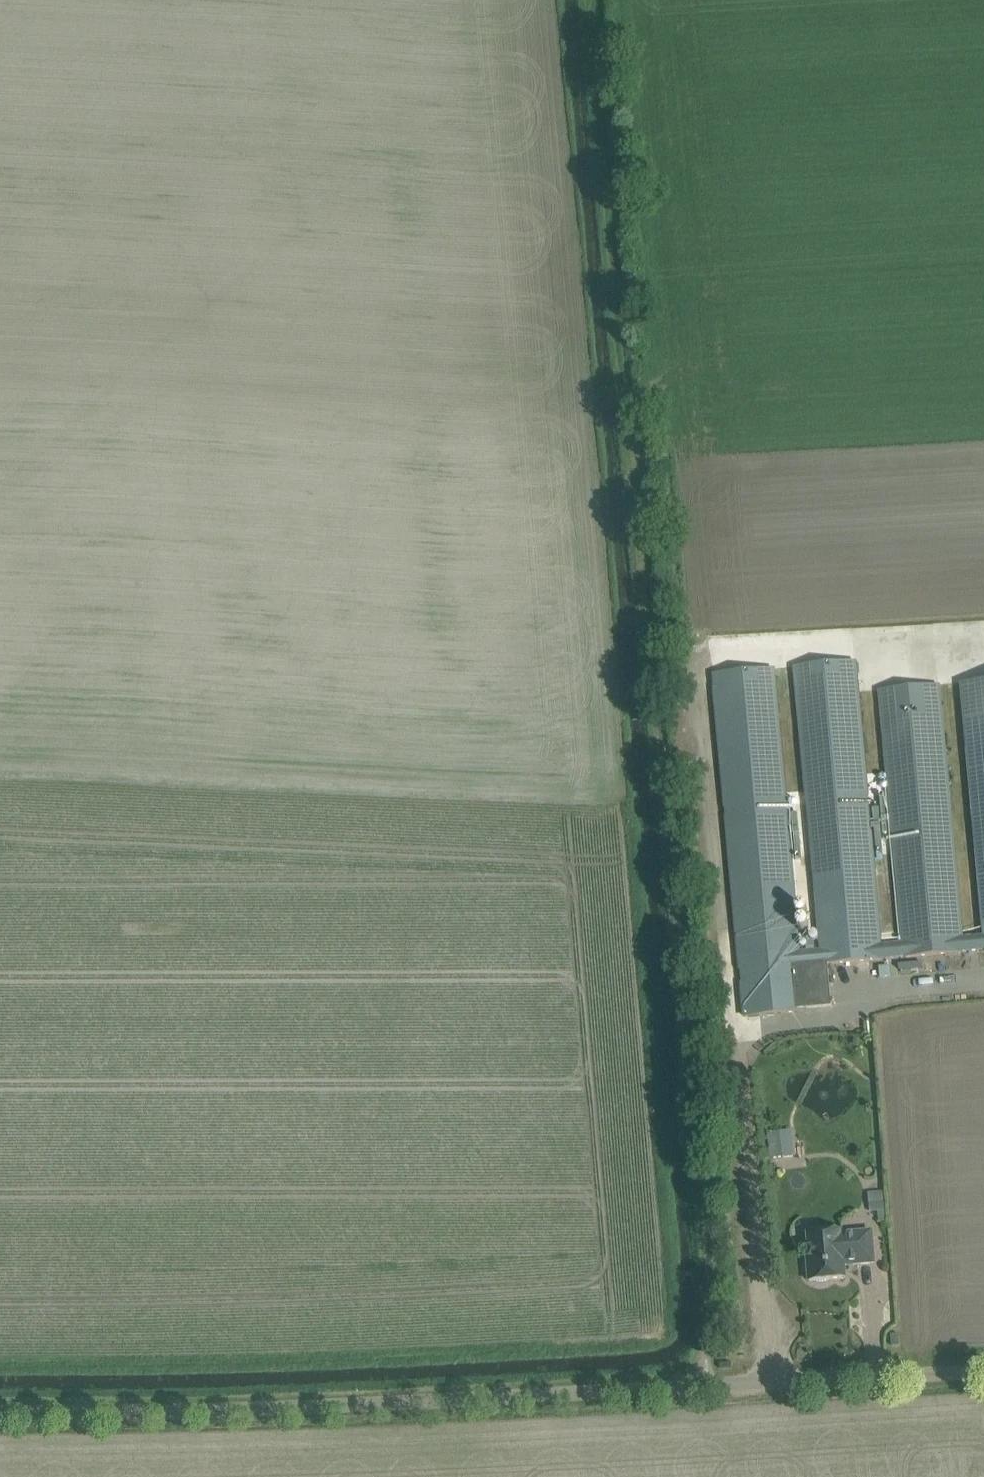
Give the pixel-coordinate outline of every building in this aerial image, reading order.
[(823,965),(882,959),(882,958),(905,956),(905,957),(983,950),(983,934),(961,936),(938,686),(881,691),(904,942),(880,944),(855,662),(797,667),(823,951),(799,953),(773,670),(715,676),(746,1017),(828,1009),(823,965)] [(961,684),(983,930),(983,682),(961,684)] [(794,1127),(770,1132),(775,1158),(800,1153),(794,1127)] [(808,1233),(810,1258),(807,1258),(809,1281),(846,1278),(845,1265),(875,1262),(872,1230),(842,1233),(842,1230),(808,1233)]
